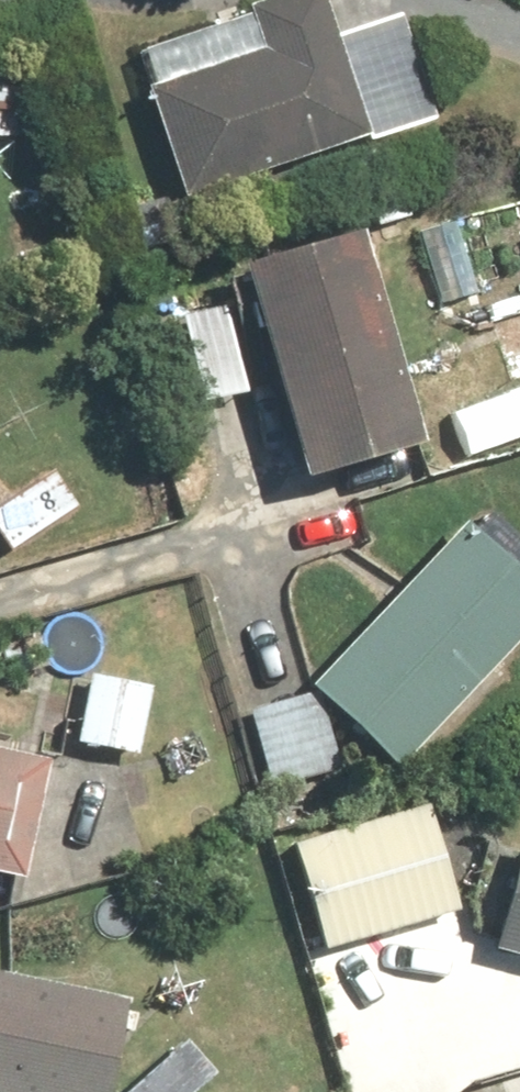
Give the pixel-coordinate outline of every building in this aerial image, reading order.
[(141,87),(176,198),(366,139),(323,0),(283,0),(245,12),(257,51),(141,87)] [(365,243),(239,280),(304,500),(429,463),(365,243)] [(0,509),(0,520),(20,553),(91,510),(66,469),(0,509)] [(330,687),(433,774),(519,672),(519,550),(477,513),(330,687)] [(157,683),(93,679),(88,749),(153,753),(157,683)] [(325,695),(259,709),(275,790),(341,776),(325,695)] [(40,885),(68,764),(0,748),(0,875),(40,885)] [(421,792),(286,831),(319,948),(455,909),(421,792)] [(511,833),(475,953),(519,965),(519,836),(511,833)] [(0,972),(0,1091),(103,1091),(119,991),(0,972)] [(191,1034),(133,1089),(136,1091),(210,1091),(228,1074),(191,1034)]
